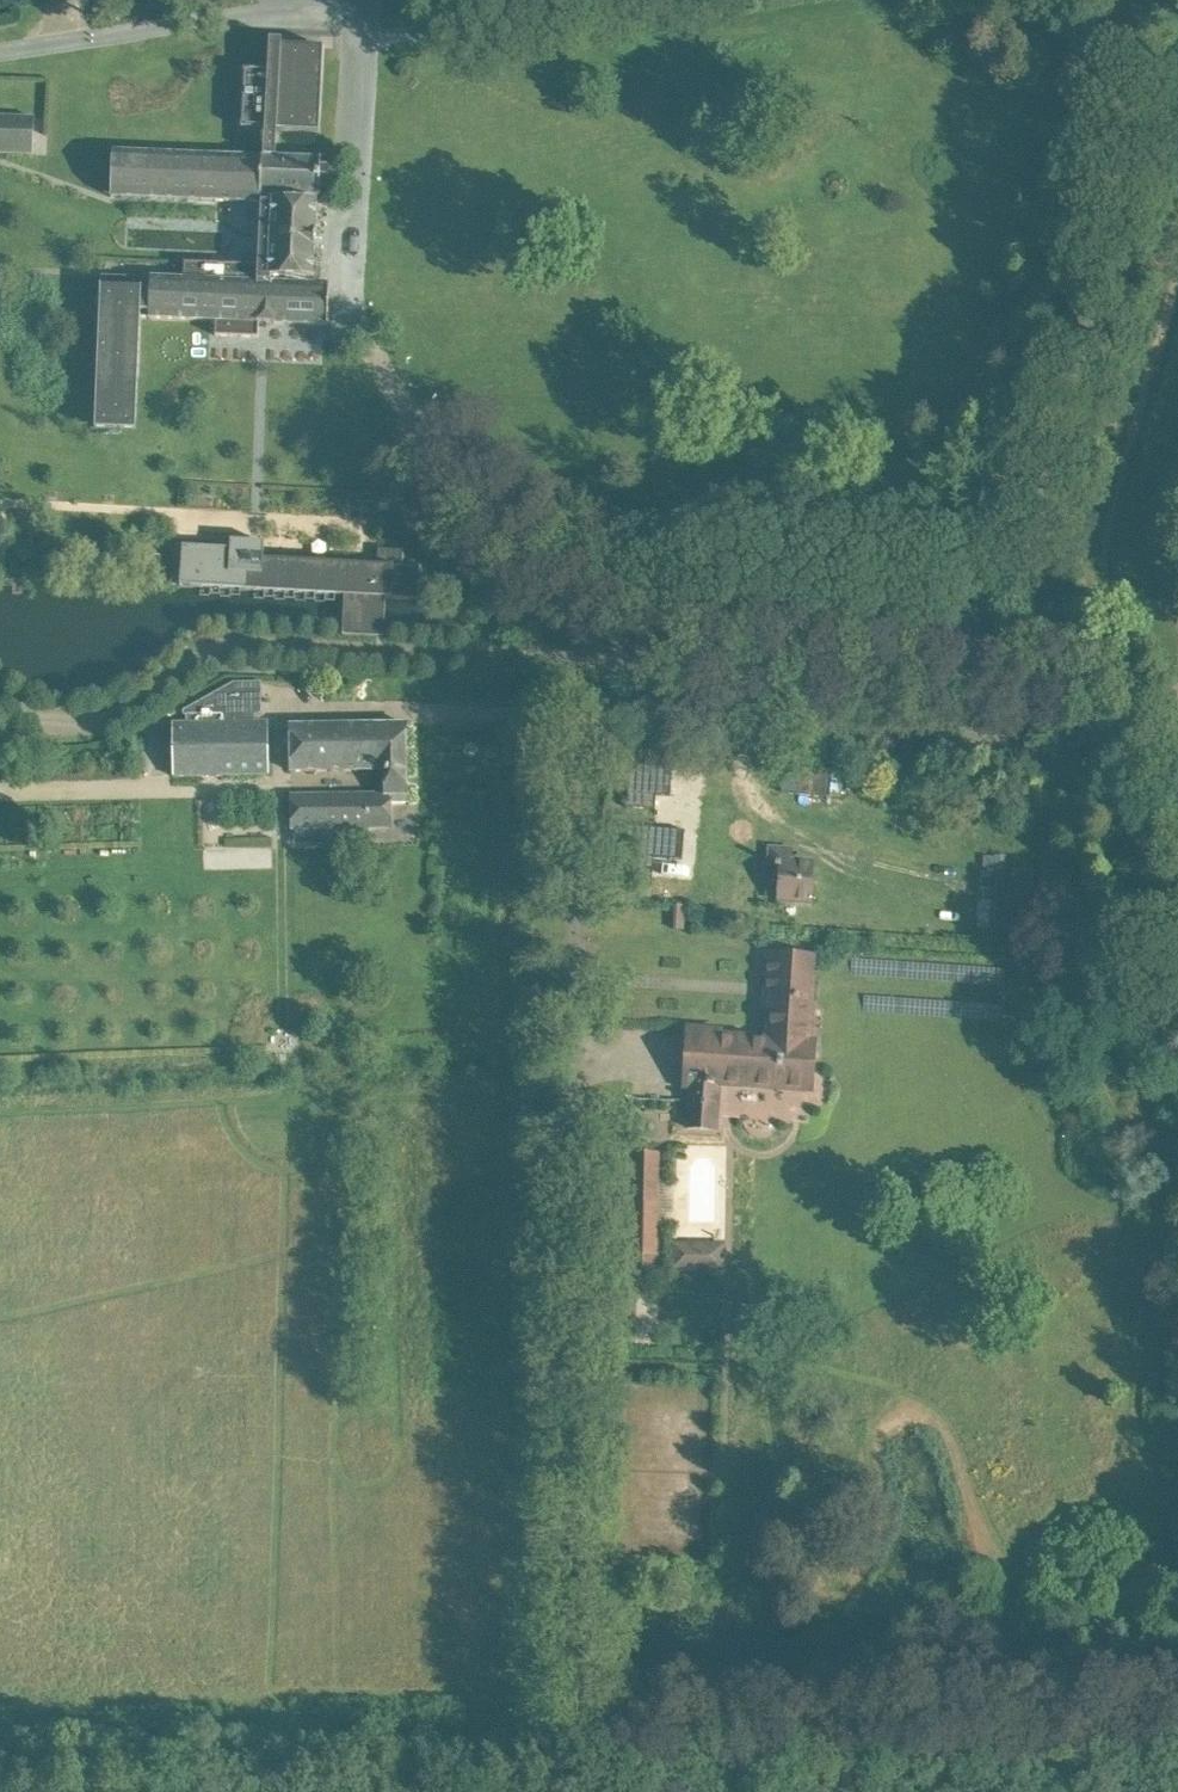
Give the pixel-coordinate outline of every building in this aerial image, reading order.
[(333,190),(338,185),(338,173),(333,168),(334,153),(320,152),(319,158),(276,156),(277,130),(319,132),(323,48),(270,45),(268,70),(244,69),(241,128),(265,129),(264,156),(262,156),(262,157),(260,157),(217,155),(217,156),(122,152),(121,196),(181,198),(261,203),(258,266),(184,263),(183,280),(101,276),(97,376),(96,429),(137,430),(138,377),(140,318),(215,321),(215,336),(258,337),(258,322),(328,325),(329,285),(312,284),(317,204),(332,204),(333,190)] [(32,154),(34,118),(0,116),(0,153),(32,154)] [(377,564),(263,557),(264,542),(231,540),(231,548),(183,545),(180,586),(346,594),(343,633),(383,636),(386,597),(419,599),(420,566),(403,565),(404,549),(378,548),(377,564)] [(185,722),(172,722),(172,734),(173,740),(173,776),(174,776),(202,775),(269,774),(269,745),(269,720),(253,721),(253,714),(256,714),(257,714),(258,714),(258,713),(259,713),(259,712),(259,710),(259,682),(233,682),(182,712),(182,713),(182,714),(182,715),(183,715),(185,715),(185,722)] [(381,797),(290,800),(291,829),(323,828),(324,847),(368,846),(368,827),(392,827),(391,812),(407,812),(407,804),(406,726),(406,723),(290,725),(291,749),(291,778),(381,775),(381,797)] [(785,765),(781,792),(825,797),(829,770),(785,765)] [(628,769),(625,812),(654,814),(655,799),(669,800),(671,771),(657,771),(628,769)] [(771,814),(769,847),(766,892),(810,895),(815,816),(771,814)] [(624,854),(622,883),(633,883),(651,885),(651,877),(653,856),(682,858),(684,830),(627,825),(624,854)] [(996,873),(994,932),(1030,933),(1032,875),(996,873)] [(674,907),(673,933),(684,933),(685,908),(674,907)] [(814,1042),(808,1042),(814,957),(767,954),(763,1006),(769,1006),(766,1039),(722,1036),(722,1031),(686,1029),(686,1031),(688,1031),(684,1083),(683,1083),(683,1085),(689,1086),(688,1102),(687,1116),(717,1117),(719,1083),(734,1083),(733,1101),(752,1101),(753,1085),(811,1089),(814,1042)] [(626,1268),(658,1269),(661,1152),(629,1151),(626,1268)] [(671,1241),(671,1270),(726,1271),(726,1242),(671,1241)]
